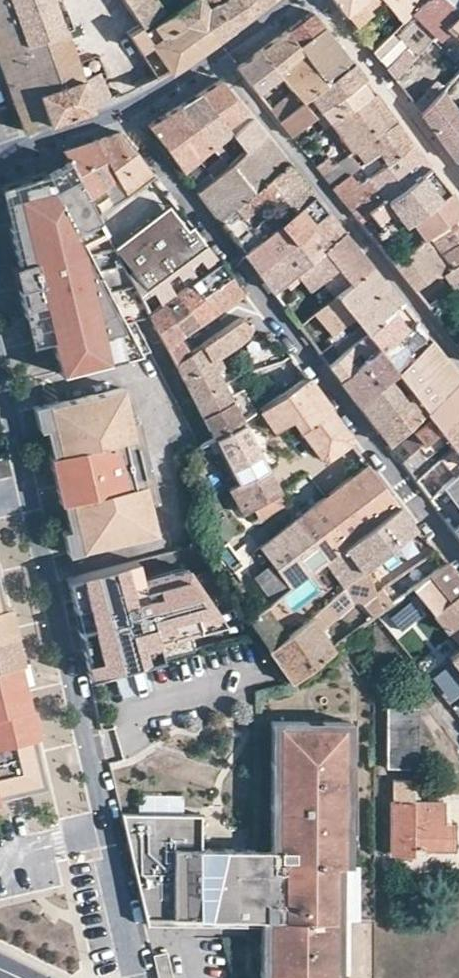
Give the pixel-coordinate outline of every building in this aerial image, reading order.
[(13,105),(39,96),(21,45),(6,0),(0,0),(0,67),(13,105)] [(21,45),(61,31),(50,0),(6,0),(21,45)] [(139,25),(140,27),(161,13),(152,0),(123,0),(139,25)] [(206,6),(202,0),(182,0),(184,3),(211,42),(230,29),(214,1),(206,6)] [(206,6),(214,1),(230,29),(269,0),(202,0),(206,6)] [(343,15),(357,3),(361,0),(331,0),(343,15)] [(400,23),(412,12),(423,0),(382,0),(400,23)] [(458,12),(444,0),(423,0),(412,12),(437,37),(444,30),(458,12)] [(458,11),(458,0),(444,0),(458,12),(458,11)] [(169,70),(175,66),(211,42),(184,3),(143,30),(169,70)] [(363,12),(357,3),(343,15),(350,23),(363,12)] [(458,12),(444,30),(458,42),(438,64),(451,78),(458,70),(458,11),(458,12)] [(323,27),(311,12),(287,31),(298,45),(323,27)] [(351,62),(323,27),(298,45),(303,51),(301,52),(325,83),(351,62)] [(13,105),(22,132),(89,108),(105,101),(97,75),(79,81),(61,31),(21,45),(39,96),(13,105)] [(298,45),(287,31),(259,52),(276,72),(301,52),(303,51),(298,45)] [(399,42),(390,33),(372,52),(380,61),(399,42)] [(417,57),(407,48),(386,69),(394,79),(417,57)] [(276,72),(259,52),(236,68),(255,91),(276,72)] [(301,52),(276,72),(291,89),(269,109),(270,109),(278,121),(301,102),(300,101),(308,95),(325,83),(301,52)] [(363,78),(351,62),(325,83),(308,95),(320,110),(363,78)] [(373,92),(363,78),(320,110),(329,124),(373,92)] [(245,110),(220,79),(198,93),(224,126),(245,110)] [(442,88),(436,82),(414,104),(420,112),(440,90),(442,88)] [(454,107),(440,90),(420,112),(433,130),(454,107)] [(393,121),(373,92),(329,124),(349,152),(393,121)] [(229,132),(224,126),(198,93),(179,106),(210,146),(229,132)] [(313,116),(301,102),(278,121),(290,135),(313,116)] [(196,158),(210,146),(179,106),(164,115),(196,158)] [(455,109),(454,107),(433,130),(454,160),(458,166),(458,106),(455,109)] [(196,158),(164,115),(147,126),(180,170),(196,158)] [(264,135),(251,118),(232,135),(245,151),(264,135)] [(386,163),(411,144),(393,121),(349,152),(347,154),(358,167),(376,152),(386,163)] [(94,143),(126,195),(153,177),(121,134),(94,143)] [(286,163),(264,135),(245,151),(226,167),(212,180),(197,193),(218,221),(286,163)] [(66,162),(94,215),(126,195),(94,143),(62,153),(65,161),(66,162)] [(427,167),(411,144),(386,163),(367,178),(384,199),(421,172),(427,167)] [(348,174),(358,167),(347,154),(332,166),(322,175),(332,187),(348,174)] [(332,166),(326,159),(316,167),(322,175),(332,166)] [(12,274),(25,271),(28,284),(14,287),(28,342),(48,338),(54,361),(57,372),(147,349),(142,338),(134,325),(130,318),(144,310),(137,297),(125,274),(110,247),(107,241),(94,215),(66,162),(45,173),(44,173),(0,184),(0,199),(11,243),(15,263),(9,264),(12,274)] [(292,211),(312,193),(286,163),(218,221),(242,252),(271,228),(258,212),(278,194),(292,211)] [(421,172),(384,199),(366,214),(357,219),(360,223),(370,216),(377,223),(392,213),(404,226),(410,222),(426,239),(458,216),(458,208),(427,167),(421,172)] [(212,180),(205,169),(189,182),(197,193),(212,180)] [(367,178),(358,185),(348,174),(332,187),(357,219),(366,214),(384,199),(367,178)] [(325,211),(312,193),(292,211),(279,222),(293,239),(325,211)] [(110,247),(125,274),(186,229),(169,205),(110,247)] [(342,231),(325,211),(293,239),(309,260),(342,231)] [(426,239),(438,253),(448,245),(454,241),(458,238),(458,216),(426,239)] [(293,239),(279,222),(271,228),(242,252),(255,270),(293,239)] [(219,263),(190,225),(186,229),(125,274),(137,297),(150,289),(159,306),(163,304),(171,297),(162,280),(175,271),(184,289),(195,281),(219,263)] [(334,296),(370,266),(342,231),(309,260),(294,272),(298,277),(308,289),(320,278),(327,288),(334,296)] [(454,241),(448,245),(438,253),(448,264),(458,255),(458,238),(454,241)] [(294,272),(309,260),(293,239),(255,270),(272,291),(294,272)] [(426,239),(392,262),(413,289),(431,275),(443,277),(452,288),(458,282),(458,255),(448,264),(438,253),(426,239)] [(195,281),(204,295),(230,277),(219,263),(195,281)] [(385,285),(370,266),(334,296),(333,296),(349,315),(385,285)] [(25,271),(12,274),(14,287),(28,284),(25,271)] [(299,298),(289,285),(298,277),(294,272),(272,291),(285,309),(288,307),(299,298)] [(215,312),(243,295),(230,277),(204,295),(215,312)] [(215,312),(204,295),(195,281),(184,289),(177,293),(197,323),(215,312)] [(365,335),(401,305),(385,285),(349,315),(351,318),(365,335)] [(197,323),(177,293),(171,297),(163,304),(181,334),(197,323)] [(349,315),(333,296),(319,308),(300,324),(298,325),(319,355),(329,338),(332,334),(351,318),(349,315)] [(434,301),(427,307),(433,314),(440,308),(434,301)] [(177,337),(181,334),(163,304),(159,306),(146,315),(157,335),(162,345),(171,362),(187,353),(177,337)] [(378,351),(413,321),(401,305),(365,335),(378,351)] [(211,367),(208,360),(213,356),(246,335),(253,326),(241,319),(224,328),(208,339),(191,350),(187,353),(171,362),(185,388),(213,371),(211,367)] [(429,340),(413,321),(378,351),(394,370),(402,363),(419,349),(429,340)] [(378,351),(365,335),(328,366),(340,382),(378,351)] [(429,340),(419,349),(423,354),(430,348),(456,381),(458,379),(458,377),(429,340)] [(456,381),(430,348),(423,354),(419,349),(402,363),(418,381),(407,390),(407,391),(409,394),(424,411),(456,381)] [(392,372),(394,370),(378,351),(340,382),(356,403),(386,378),(392,372)] [(217,363),(213,356),(208,360),(211,367),(217,363)] [(221,384),(213,371),(185,388),(211,439),(241,423),(240,420),(227,397),(221,400),(214,387),(221,384)] [(409,394),(403,399),(386,378),(356,403),(387,444),(422,412),(424,411),(409,394)] [(299,431),(329,409),(306,379),(296,386),(276,398),(291,420),(299,431)] [(421,444),(458,411),(458,379),(456,381),(424,411),(422,412),(428,418),(411,433),(412,435),(421,444)] [(44,401),(30,405),(31,406),(36,428),(44,426),(50,453),(46,454),(49,467),(62,464),(67,487),(54,489),(57,501),(61,500),(67,528),(60,529),(65,553),(79,550),(79,548),(151,528),(144,497),(136,463),(144,462),(140,446),(133,448),(125,414),(122,399),(117,384),(45,403),(44,401)] [(221,400),(227,397),(221,384),(214,387),(221,400)] [(253,413),(241,390),(241,389),(227,397),(240,420),(253,413)] [(259,409),(273,431),(291,420),(276,398),(259,409)] [(350,437),(329,409),(299,431),(321,460),(326,460),(349,445),(350,437)] [(421,444),(401,462),(408,472),(444,440),(451,449),(455,445),(458,442),(458,411),(421,444)] [(132,412),(125,414),(133,448),(140,446),(132,412)] [(235,484),(266,468),(241,423),(211,439),(235,484)] [(421,444),(412,435),(393,451),(401,462),(421,444)] [(144,462),(136,463),(144,497),(151,496),(144,462)] [(62,464),(49,467),(54,489),(67,487),(62,464)] [(397,508),(366,467),(325,498),(295,521),(324,560),(397,508)] [(279,491),(266,468),(235,484),(226,489),(228,494),(240,514),(277,492),(279,491)] [(457,475),(451,468),(424,493),(429,499),(446,485),(457,475)] [(457,475),(446,485),(458,502),(458,473),(457,475)] [(280,500),(277,492),(240,514),(245,522),(280,500)] [(324,560),(289,586),(311,619),(361,575),(411,528),(397,508),(324,560)] [(289,586),(324,560),(295,521),(258,548),(287,588),(289,586)] [(134,561),(69,577),(75,598),(68,600),(89,677),(192,649),(189,636),(225,625),(187,570),(140,582),(134,561)] [(447,563),(411,590),(448,633),(454,641),(458,636),(458,631),(455,626),(458,622),(458,580),(447,563)] [(265,599),(282,591),(271,568),(254,576),(265,599)] [(376,592),(361,575),(311,619),(320,632),(324,629),(328,620),(337,618),(354,604),(356,604),(358,603),(360,602),(362,604),(367,600),(373,595),(376,592)] [(62,578),(68,600),(75,598),(69,577),(62,578)] [(293,633),(311,619),(289,586),(287,588),(245,617),(256,634),(267,651),(293,633)] [(385,596),(379,589),(376,592),(373,595),(367,600),(372,606),(385,596)] [(392,604),(385,596),(372,606),(367,610),(373,618),(392,604)] [(404,634),(424,615),(411,600),(390,619),(404,634)] [(1,794),(17,790),(41,784),(30,738),(38,736),(31,708),(28,708),(18,664),(21,663),(8,606),(0,607),(0,794),(1,794)] [(337,618),(328,620),(324,629),(337,618)] [(320,632),(311,619),(293,633),(267,651),(289,682),(332,650),(320,632)] [(450,659),(458,669),(458,651),(450,659)] [(458,698),(458,683),(450,671),(433,684),(449,705),(458,698)] [(384,766),(416,767),(416,706),(384,706),(384,715),(384,766)] [(333,864),(341,864),(342,738),(350,738),(350,722),(328,721),(328,737),(314,737),(315,727),(306,727),(306,721),(277,721),(277,849),(269,849),(253,849),(200,848),(200,814),(121,814),(146,919),(261,919),(269,919),(269,977),(332,977),(332,918),(333,864)] [(277,849),(277,721),(269,721),(269,781),(269,849),(277,849)] [(328,737),(328,721),(321,721),(321,727),(315,727),(314,737),(328,737)] [(350,864),(350,738),(342,738),(341,864),(350,864)] [(441,821),(440,801),(411,800),(411,779),(393,778),(392,800),(388,801),(388,853),(409,854),(410,845),(448,845),(449,821),(441,821)] [(341,918),(332,918),(332,977),(341,977),(341,918)] [(269,919),(261,919),(261,926),(261,977),(269,977),(269,919)] [(170,954),(155,957),(160,977),(175,977),(170,954)]
